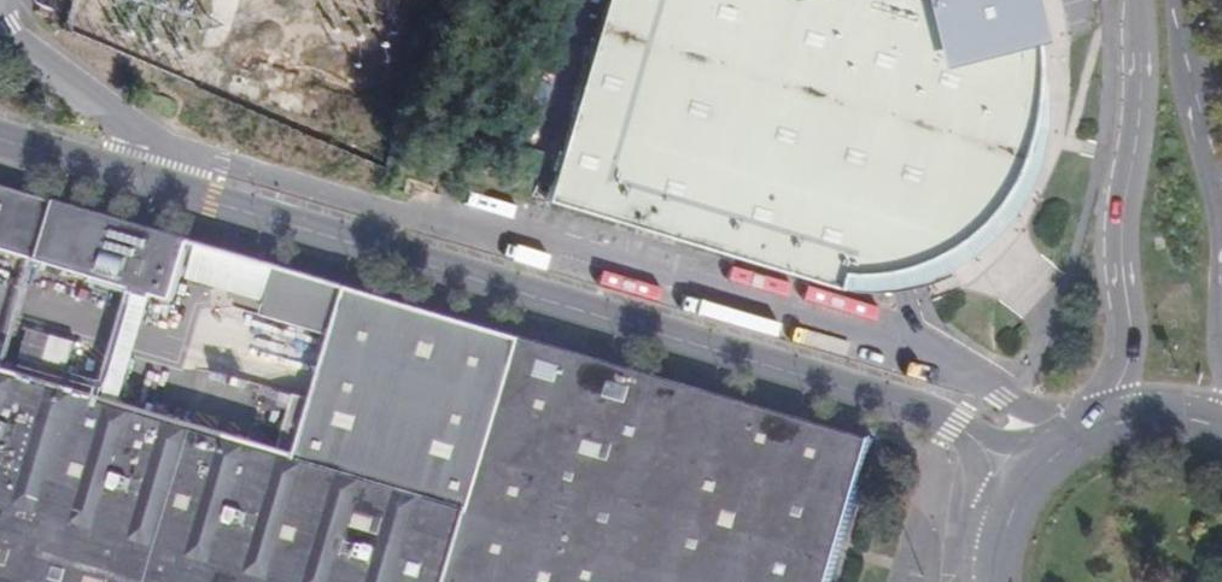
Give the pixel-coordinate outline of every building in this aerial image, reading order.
[(543,203),(849,287),(897,272),(902,269),(941,250),(998,202),(1030,125),(1037,32),(1027,0),(603,0),(543,203)] [(871,439),(0,187),(0,254),(177,305),(184,281),(269,305),(265,318),(339,339),(304,457),(0,370),(0,581),(830,581),(871,439)]
